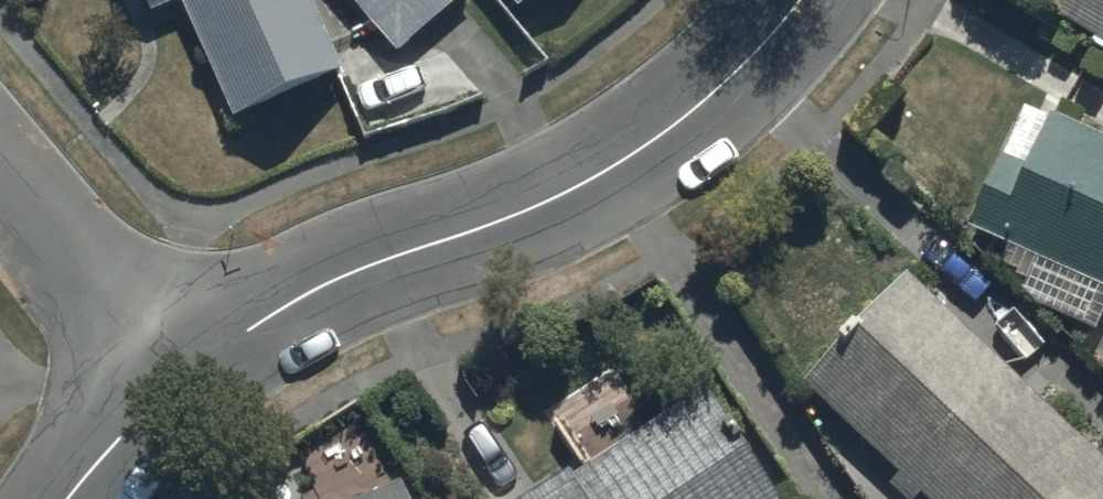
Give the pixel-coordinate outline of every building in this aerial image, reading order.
[(157,11),(181,0),(152,0),(157,11)] [(314,0),(187,0),(237,114),(344,68),(314,0)] [(461,0),(344,0),(401,67),(469,10),(461,0)] [(1062,5),(1102,30),(1102,0),(1065,0),(1062,5)] [(1025,99),(967,224),(1008,243),(998,264),(1027,278),(1021,290),(1095,325),(1102,309),(1102,135),(1025,99)] [(906,272),(806,377),(933,498),(1102,498),(1102,453),(906,272)] [(569,464),(516,498),(781,498),(705,384),(621,440),(574,472),(569,464)]
